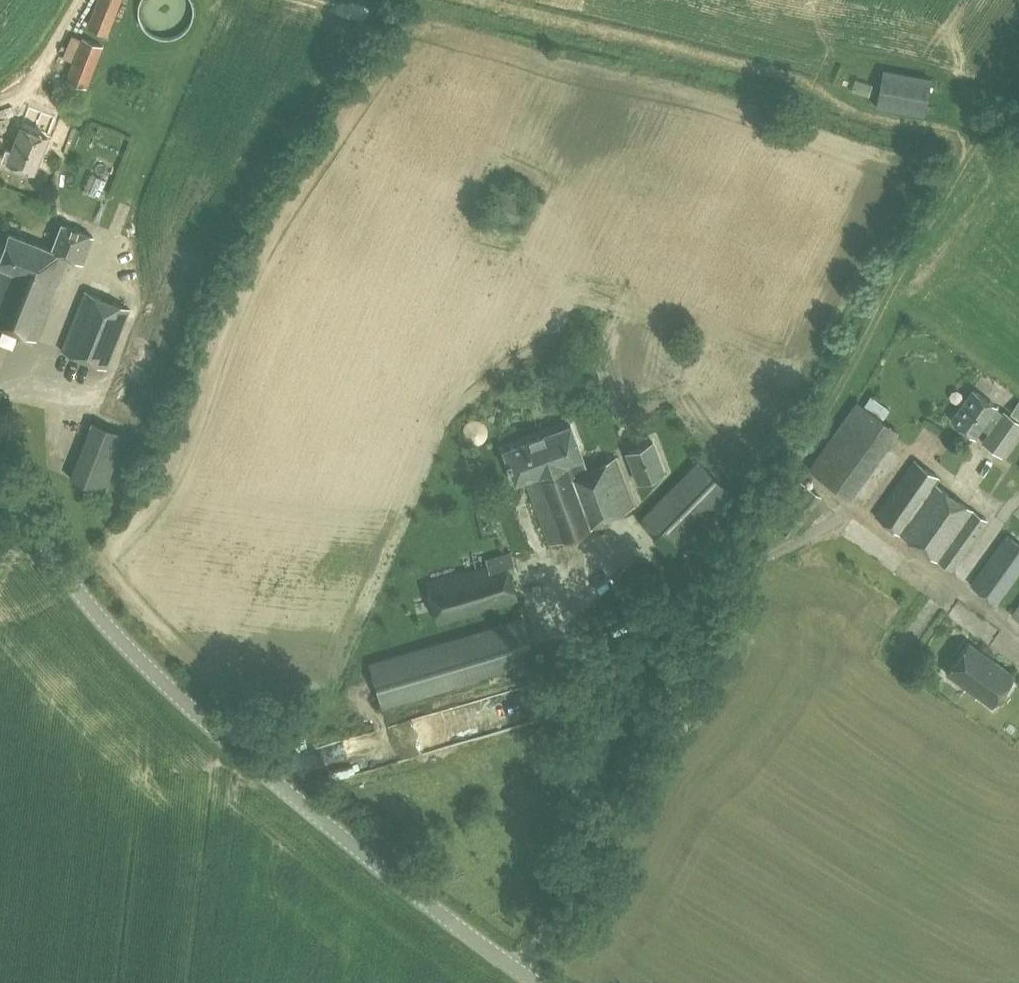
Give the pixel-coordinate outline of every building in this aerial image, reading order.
[(122,0),(99,0),(88,27),(108,35),(122,0)] [(197,15),(196,10),(194,4),(192,0),(146,0),(143,4),(141,10),(141,16),(141,21),(143,27),(146,31),(149,36),(153,38),(158,41),(164,43),(170,43),(175,43),(180,41),(185,38),(189,35),(192,31),(195,26),(196,21),(197,16),(197,15)] [(87,88),(104,45),(82,37),(65,79),(87,88)] [(886,72),(886,85),(936,87),(936,74),(886,72)] [(933,106),(934,89),(885,86),(884,104),(933,106)] [(61,142),(66,130),(39,119),(35,131),(21,126),(7,161),(34,171),(48,137),(61,142)] [(93,235),(62,223),(52,249),(10,233),(0,257),(0,265),(2,266),(0,271),(0,325),(36,340),(68,257),(83,262),(93,235)] [(62,350),(105,367),(129,308),(85,290),(62,350)] [(995,407),(996,405),(973,389),(952,419),(975,436),(983,424),(991,429),(983,441),(1001,454),(1018,429),(1018,421),(1004,411),(1003,413),(995,407)] [(890,409),(871,395),(863,405),(857,401),(809,468),(850,497),(898,430),(883,419),(890,409)] [(1010,412),(1018,418),(1018,399),(1010,412)] [(69,477),(104,491),(126,436),(91,422),(69,477)] [(588,469),(571,424),(552,431),(552,430),(522,442),(503,449),(515,482),(526,478),(550,543),(634,506),(616,457),(588,469)] [(637,483),(666,472),(654,440),(625,451),(637,483)] [(673,551),(731,492),(699,460),(641,519),(673,551)] [(947,573),(984,524),(936,487),(940,481),(916,462),(874,517),(947,573)] [(792,535),(820,495),(800,481),(771,521),(792,535)] [(1018,572),(1018,542),(1007,534),(971,584),(997,603),(1018,572)] [(438,622),(517,598),(509,570),(516,568),(511,551),(486,559),(488,564),(427,583),(438,622)] [(382,707),(536,661),(523,618),(369,664),(382,707)] [(992,705),(1014,674),(969,642),(947,672),(992,705)] [(433,744),(431,725),(398,727),(400,746),(433,744)]
